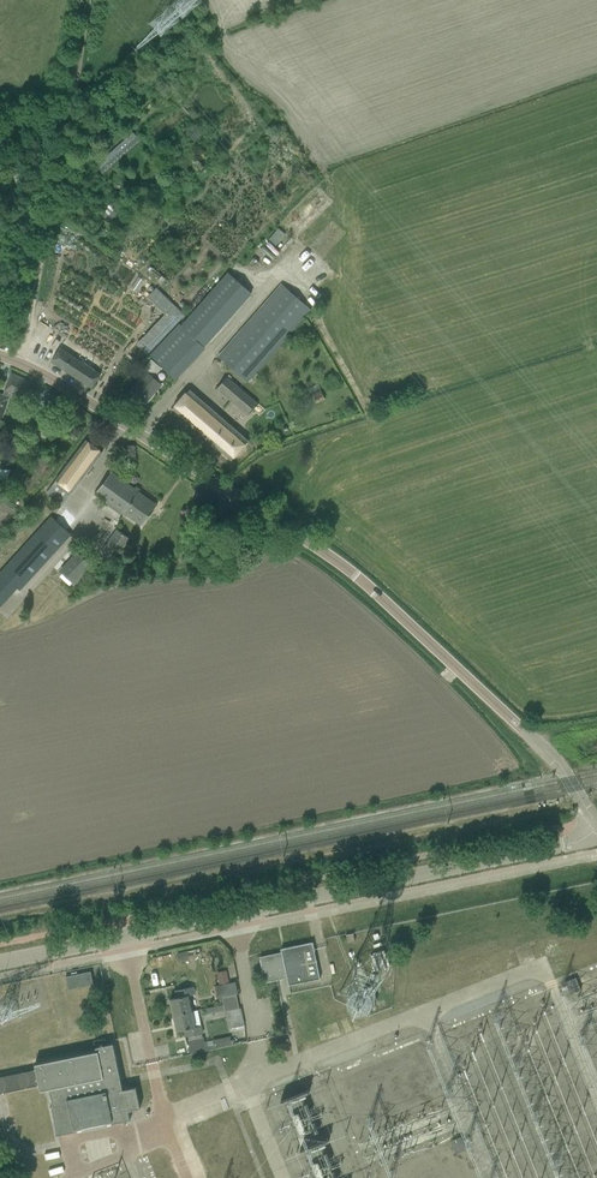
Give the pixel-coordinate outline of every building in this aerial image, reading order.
[(133,132),(96,165),(103,173),(139,140),(133,132)] [(19,192),(13,199),(17,202),(23,194),(19,192)] [(111,201),(100,214),(109,221),(120,209),(111,201)] [(71,259),(80,232),(62,226),(53,254),(71,259)] [(228,273),(179,325),(201,347),(251,293),(228,273)] [(281,284),(265,303),(294,328),(311,309),(281,284)] [(294,328),(265,303),(218,357),(247,382),(294,328)] [(138,347),(146,354),(182,311),(174,304),(138,347)] [(51,362),(92,389),(98,378),(101,374),(60,348),(51,362)] [(151,359),(142,370),(146,373),(147,372),(153,378),(161,368),(151,359)] [(146,373),(131,391),(143,401),(145,403),(161,384),(153,378),(149,374),(147,372),(146,373)] [(8,398),(7,398),(9,394),(28,402),(35,384),(11,373),(3,395),(0,395),(0,422),(8,398)] [(216,389),(246,415),(258,402),(227,376),(216,389)] [(180,400),(172,409),(231,461),(239,452),(248,442),(217,415),(214,412),(189,390),(180,400)] [(321,390),(311,395),(315,404),(325,399),(321,390)] [(79,450),(56,481),(72,493),(95,462),(102,452),(86,440),(79,450)] [(111,472),(104,481),(96,493),(142,525),(157,505),(111,472)] [(26,545),(1,572),(17,588),(20,590),(62,545),(71,535),(51,517),(26,545)] [(113,562),(129,539),(117,530),(100,553),(113,562)] [(236,544),(239,543),(243,538),(237,534),(234,539),(234,542),(236,544)] [(77,553),(61,571),(63,573),(72,582),(74,583),(90,565),(77,553)] [(355,941),(354,934),(347,935),(348,942),(355,941)] [(265,982),(287,978),(289,986),(321,979),(313,942),(281,949),(282,953),(260,957),(265,982)] [(187,951),(176,953),(178,961),(189,959),(187,951)] [(384,951),(371,956),(377,971),(390,966),(384,951)] [(66,976),(69,989),(94,984),(91,971),(66,976)] [(226,973),(217,975),(219,985),(228,983),(226,973)] [(579,990),(575,977),(564,981),(569,993),(579,990)] [(221,997),(235,994),(237,994),(235,982),(214,987),(217,998),(221,997)] [(170,999),(174,1015),(192,1012),(188,996),(195,994),(193,986),(176,990),(177,997),(170,999)] [(371,986),(362,989),(366,999),(375,996),(371,986)] [(237,1001),(235,994),(221,997),(223,1004),(237,1001)] [(223,1004),(206,1008),(207,1014),(224,1010),(224,1011),(239,1008),(237,1001),(223,1004)] [(241,1008),(225,1011),(228,1029),(244,1025),(241,1008)] [(192,1012),(174,1015),(177,1031),(184,1030),(186,1037),(190,1036),(199,1034),(203,1033),(198,1010),(192,1012)] [(191,1040),(188,1040),(190,1053),(206,1050),(203,1037),(200,1038),(191,1040)] [(230,1037),(213,1040),(214,1049),(232,1045),(230,1037)] [(214,1049),(213,1040),(205,1042),(206,1050),(214,1049)] [(39,1085),(40,1091),(49,1089),(52,1105),(50,1106),(56,1136),(130,1120),(128,1110),(140,1108),(136,1087),(122,1089),(113,1044),(95,1047),(96,1052),(35,1064),(36,1070),(0,1077),(0,1093),(39,1085)] [(306,1145),(324,1140),(317,1117),(309,1119),(307,1110),(305,1111),(302,1098),(309,1096),(307,1090),(291,1095),(293,1100),(286,1101),(290,1115),(297,1113),(306,1145)] [(450,1141),(455,1153),(465,1149),(460,1136),(450,1141)] [(319,1177),(341,1177),(341,1170),(319,1170),(319,1177)]
